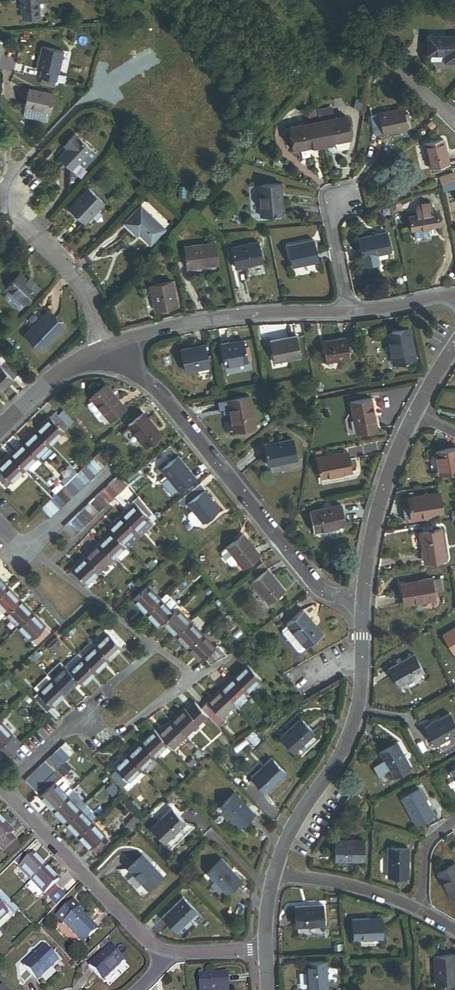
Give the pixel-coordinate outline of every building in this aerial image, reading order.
[(22,19),(39,18),(38,2),(46,1),(46,0),(21,0),(22,19)] [(427,37),(427,55),(443,55),(443,63),(454,63),(454,37),(427,37)] [(55,82),(57,83),(59,75),(64,53),(43,48),(38,71),(42,72),(41,79),(55,82)] [(59,75),(57,83),(64,85),(66,77),(59,75)] [(30,90),(25,108),(26,108),(25,114),(27,118),(48,122),(54,95),(30,90)] [(329,107),(316,110),(319,122),(332,119),(329,107)] [(369,108),(371,115),(377,114),(376,107),(369,108)] [(377,114),(371,115),(375,134),(382,133),(382,134),(389,133),(406,129),(405,123),(404,120),(401,109),(377,114)] [(319,122),(317,122),(322,144),(332,142),(337,150),(343,149),(347,148),(349,138),(344,116),(332,119),(319,122)] [(322,144),(317,122),(307,124),(290,128),(295,150),(308,148),(322,144)] [(58,160),(70,172),(78,164),(89,152),(90,151),(74,136),(67,143),(71,146),(66,151),(58,160)] [(448,164),(442,140),(424,144),(427,157),(430,169),(448,164)] [(89,152),(78,164),(82,168),(85,169),(94,159),(94,156),(89,152)] [(454,188),(454,181),(442,186),(443,191),(454,188)] [(279,185),(258,187),(261,217),(282,214),(281,201),(279,185)] [(101,205),(85,189),(65,209),(82,225),(101,205)] [(402,210),(400,202),(391,205),(392,212),(402,210)] [(432,213),(430,203),(420,205),(416,208),(417,216),(409,217),(411,231),(424,228),(439,226),(437,213),(432,213)] [(165,230),(140,206),(123,224),(137,236),(139,234),(150,245),(165,230)] [(385,233),(358,238),(361,251),(364,266),(378,263),(376,254),(389,251),(385,233)] [(313,240),(287,246),(291,266),(292,266),(317,261),(315,251),(313,240)] [(184,248),(187,269),(202,266),(217,264),(214,243),(184,248)] [(257,243),(231,248),(235,268),(249,265),(261,263),(257,243)] [(317,261),(292,266),(294,277),(319,271),(317,261)] [(24,302),(40,285),(32,278),(31,280),(21,271),(7,287),(24,302)] [(149,287),(154,310),(165,308),(176,306),(171,283),(149,287)] [(49,308),(26,332),(43,349),(66,324),(49,308)] [(398,330),(387,333),(393,363),(414,359),(408,328),(398,330)] [(286,360),(300,357),(296,337),(283,339),(270,342),(271,347),(272,351),(269,352),(272,369),(287,366),(286,360)] [(332,341),(323,342),(325,362),(338,360),(349,359),(348,356),(347,349),(346,339),(332,341)] [(231,343),(220,345),(224,366),(225,366),(244,363),(246,362),(245,360),(243,348),(242,341),(231,343)] [(192,348),(181,350),(185,372),(208,367),(204,346),(192,348)] [(13,380),(12,379),(18,374),(1,357),(0,357),(0,392),(13,380)] [(325,362),(321,363),(322,370),(339,367),(338,360),(325,362)] [(225,366),(226,374),(246,371),(244,363),(225,366)] [(106,385),(91,398),(93,400),(103,412),(109,420),(124,408),(106,385)] [(248,397),(228,401),(230,409),(234,430),(254,426),(248,397)] [(370,400),(373,419),(379,418),(381,417),(382,417),(382,415),(383,415),(383,413),(383,411),(381,398),(370,400)] [(103,412),(93,400),(87,404),(97,416),(103,412)] [(373,419),(370,400),(350,403),(356,433),(375,429),(373,419)] [(228,401),(217,403),(219,412),(222,411),(230,409),(228,401)] [(230,409),(222,411),(226,432),(234,430),(230,409)] [(62,410),(58,415),(68,425),(72,421),(62,410)] [(49,444),(68,426),(68,425),(58,415),(55,413),(50,417),(36,431),(49,444)] [(144,413),(128,425),(145,446),(161,434),(144,413)] [(255,431),(254,426),(234,430),(226,432),(227,436),(255,431)] [(49,444),(36,431),(23,443),(36,457),(49,444)] [(291,440),(264,446),(268,465),(269,465),(295,459),(291,440)] [(36,457),(23,443),(10,456),(24,470),(36,457)] [(435,452),(439,474),(454,472),(454,449),(435,452)] [(104,466),(109,462),(100,452),(95,457),(104,466)] [(346,453),(316,459),(320,478),(350,471),(346,453)] [(10,456),(0,466),(0,480),(6,487),(24,470),(10,456)] [(178,456),(161,469),(178,491),(195,477),(178,456)] [(99,471),(104,466),(95,457),(90,461),(99,471)] [(269,465),(271,475),(300,469),(300,459),(295,459),(269,465)] [(95,475),(99,471),(90,461),(86,466),(95,475)] [(90,480),(95,475),(86,466),(81,471),(90,480)] [(73,469),(65,477),(69,482),(71,480),(76,475),(78,474),(73,469)] [(85,485),(90,480),(81,471),(78,474),(76,475),(85,485)] [(352,477),(351,471),(350,471),(320,478),(321,484),(352,477)] [(80,490),(85,485),(76,475),(71,480),(80,490)] [(123,489),(128,485),(118,475),(113,479),(123,489)] [(118,494),(123,489),(113,479),(108,484),(118,494)] [(75,495),(80,490),(71,480),(69,482),(66,485),(75,495)] [(183,507),(187,504),(192,510),(202,522),(203,523),(220,510),(203,490),(205,488),(201,482),(178,501),(183,507)] [(115,497),(118,494),(108,484),(104,489),(113,499),(115,497)] [(70,499),(75,495),(66,485),(61,490),(70,499)] [(108,503),(113,499),(104,489),(99,493),(108,503)] [(65,504),(70,499),(61,490),(56,494),(65,504)] [(103,508),(108,503),(99,493),(94,498),(103,508)] [(438,493),(408,498),(409,506),(411,519),(424,517),(442,514),(438,493)] [(60,509),(65,504),(56,494),(51,499),(60,509)] [(129,505),(118,494),(115,497),(126,508),(129,505)] [(157,519),(138,496),(133,501),(135,503),(122,516),(141,535),(157,519)] [(99,512),(103,508),(94,498),(89,502),(99,512)] [(55,513),(60,509),(51,499),(46,504),(55,513)] [(94,517),(99,512),(89,502),(84,507),(94,517)] [(51,518),(55,513),(46,504),(42,508),(51,518)] [(341,506),(310,512),(314,531),(345,524),(341,506)] [(411,519),(409,506),(402,508),(404,521),(407,520),(411,519)] [(89,522),(94,517),(84,507),(79,512),(89,522)] [(202,522),(192,510),(188,513),(188,517),(194,525),(198,526),(202,522)] [(84,527),(89,522),(79,512),(74,517),(84,527)] [(141,535),(122,516),(108,528),(111,531),(125,545),(128,548),(141,535)] [(79,531),(84,527),(74,517),(69,521),(79,531)] [(74,536),(79,531),(69,521),(65,526),(74,536)] [(428,532),(419,534),(424,563),(445,560),(440,530),(432,532),(428,532)] [(125,545),(111,531),(98,544),(112,559),(125,545)] [(243,569),(260,555),(243,534),(227,547),(222,551),(222,554),(230,564),(233,564),(237,561),(243,569)] [(112,559),(98,544),(85,557),(99,571),(112,559)] [(99,571),(85,557),(68,573),(84,586),(99,571)] [(151,559),(146,565),(151,570),(156,564),(151,559)] [(285,590),(263,563),(251,573),(256,578),(251,581),(269,603),(275,597),(278,595),(285,590)] [(195,565),(188,571),(195,579),(202,573),(195,565)] [(400,584),(404,605),(434,600),(432,592),(430,580),(430,579),(400,584)] [(430,580),(432,592),(442,591),(440,579),(430,580)] [(145,613),(160,599),(147,586),(133,599),(145,613)] [(20,600),(7,587),(0,594),(0,607),(6,613),(20,600)] [(163,622),(177,608),(179,606),(166,593),(160,599),(145,613),(158,626),(163,622)] [(123,595),(114,604),(116,606),(125,597),(123,595)] [(32,613),(20,600),(6,613),(18,627),(32,613)] [(190,621),(177,608),(163,622),(175,635),(190,621)] [(306,647),(322,634),(303,610),(286,624),(287,624),(281,629),(281,631),(297,651),(299,652),(305,647),(306,647)] [(50,632),(32,613),(18,627),(36,645),(50,632)] [(188,648),(203,634),(190,621),(175,635),(188,648)] [(126,644),(108,625),(104,629),(108,633),(122,648),(126,644)] [(443,635),(453,653),(454,652),(454,628),(443,635)] [(122,648),(108,633),(95,646),(109,660),(122,648)] [(227,655),(217,645),(215,647),(203,634),(188,648),(201,661),(204,658),(210,664),(227,655)] [(60,644),(55,639),(46,647),(51,652),(60,644)] [(254,640),(250,643),(255,649),(259,646),(254,640)] [(77,653),(96,673),(109,660),(95,646),(90,641),(77,653)] [(41,655),(36,650),(29,656),(34,661),(41,655)] [(78,681),(83,685),(96,673),(77,653),(64,666),(78,681)] [(389,669),(399,687),(423,673),(413,655),(401,662),(399,659),(396,661),(398,664),(389,669)] [(65,694),(78,681),(64,666),(59,661),(46,674),(47,675),(65,694)] [(261,679),(247,664),(233,677),(248,692),(261,679)] [(47,711),(65,694),(47,675),(33,688),(38,692),(33,697),(34,698),(47,711)] [(248,692),(233,677),(221,689),(235,704),(248,692)] [(221,689),(201,708),(207,715),(217,726),(224,720),(222,717),(235,704),(221,689)] [(27,691),(22,696),(28,703),(34,698),(33,697),(27,691)] [(185,736),(207,715),(201,708),(195,702),(187,710),(185,708),(171,721),(185,736)] [(425,728),(435,745),(454,734),(454,724),(449,714),(425,728)] [(269,715),(264,718),(267,723),(273,719),(269,715)] [(301,718),(281,738),(294,752),(314,733),(301,718)] [(185,736),(171,721),(158,733),(168,744),(172,748),(185,736)] [(12,734),(0,722),(0,750),(3,754),(13,744),(7,738),(12,734)] [(168,744),(158,733),(154,730),(141,742),(155,757),(168,744)] [(246,738),(254,745),(260,740),(252,732),(246,738)] [(314,733),(294,752),(300,758),(320,739),(314,733)] [(155,757),(141,742),(128,754),(142,769),(155,757)] [(70,757),(74,752),(65,743),(61,747),(70,757)] [(397,744),(379,753),(392,778),(410,769),(397,744)] [(65,761),(70,757),(61,747),(56,752),(65,761)] [(60,766),(65,761),(56,752),(51,756),(60,766)] [(142,769),(128,754),(114,768),(116,770),(111,774),(123,787),(142,769)] [(56,769),(60,766),(51,756),(45,761),(54,771),(56,769)] [(271,759),(252,777),(265,792),(285,773),(271,759)] [(49,776),(54,771),(45,761),(40,766),(49,776)] [(70,768),(65,763),(58,769),(63,775),(70,768)] [(44,780),(49,776),(40,766),(35,771),(44,780)] [(71,790),(60,778),(62,776),(56,769),(54,771),(49,776),(44,780),(39,785),(35,789),(52,808),(71,790)] [(39,785),(44,780),(35,771),(30,775),(39,785)] [(35,789),(39,785),(30,775),(26,780),(35,789)] [(112,783),(106,789),(112,796),(118,789),(112,783)] [(419,789),(402,799),(415,823),(432,814),(419,789)] [(71,790),(52,808),(65,822),(83,804),(84,804),(71,790)] [(362,796),(353,790),(347,799),(356,805),(362,796)] [(235,793),(221,807),(239,827),(254,813),(235,793)] [(83,804),(65,822),(77,835),(92,822),(96,818),(83,804)] [(172,810),(151,828),(164,842),(184,823),(172,810)] [(133,816),(124,826),(129,831),(138,821),(133,816)] [(14,833),(0,819),(0,849),(4,853),(16,842),(11,836),(14,833)] [(109,841),(92,822),(77,835),(89,848),(91,849),(95,853),(109,841)] [(363,840),(335,840),(335,860),(363,861),(363,840)] [(16,842),(4,853),(7,856),(19,845),(16,842)] [(408,849),(388,849),(388,876),(407,877),(408,849)] [(46,867),(33,854),(29,857),(25,853),(14,863),(32,881),(46,867)] [(143,855),(128,869),(147,889),(162,875),(143,855)] [(222,859),(208,873),(226,892),(240,879),(222,859)] [(439,874),(452,898),(454,897),(454,865),(439,874)] [(55,884),(59,880),(46,867),(32,881),(26,887),(35,897),(39,898),(43,893),(56,907),(66,896),(55,884)] [(0,892),(0,921),(8,913),(11,917),(18,911),(0,892)] [(183,898),(164,917),(177,931),(197,912),(183,898)] [(73,900),(55,917),(63,925),(64,923),(78,910),(80,908),(73,900)] [(323,905),(294,907),(295,927),(324,925),(323,905)] [(97,930),(78,910),(64,923),(83,944),(97,930)] [(381,918),(353,919),(354,940),(382,938),(381,918)] [(44,947),(24,967),(37,981),(58,962),(44,947)] [(103,981),(123,962),(109,947),(89,966),(103,981)] [(434,956),(435,984),(454,983),(454,978),(454,955),(434,956)] [(326,962),(306,963),(307,989),(327,988),(326,962)] [(198,975),(199,989),(228,989),(227,974),(198,975)]
